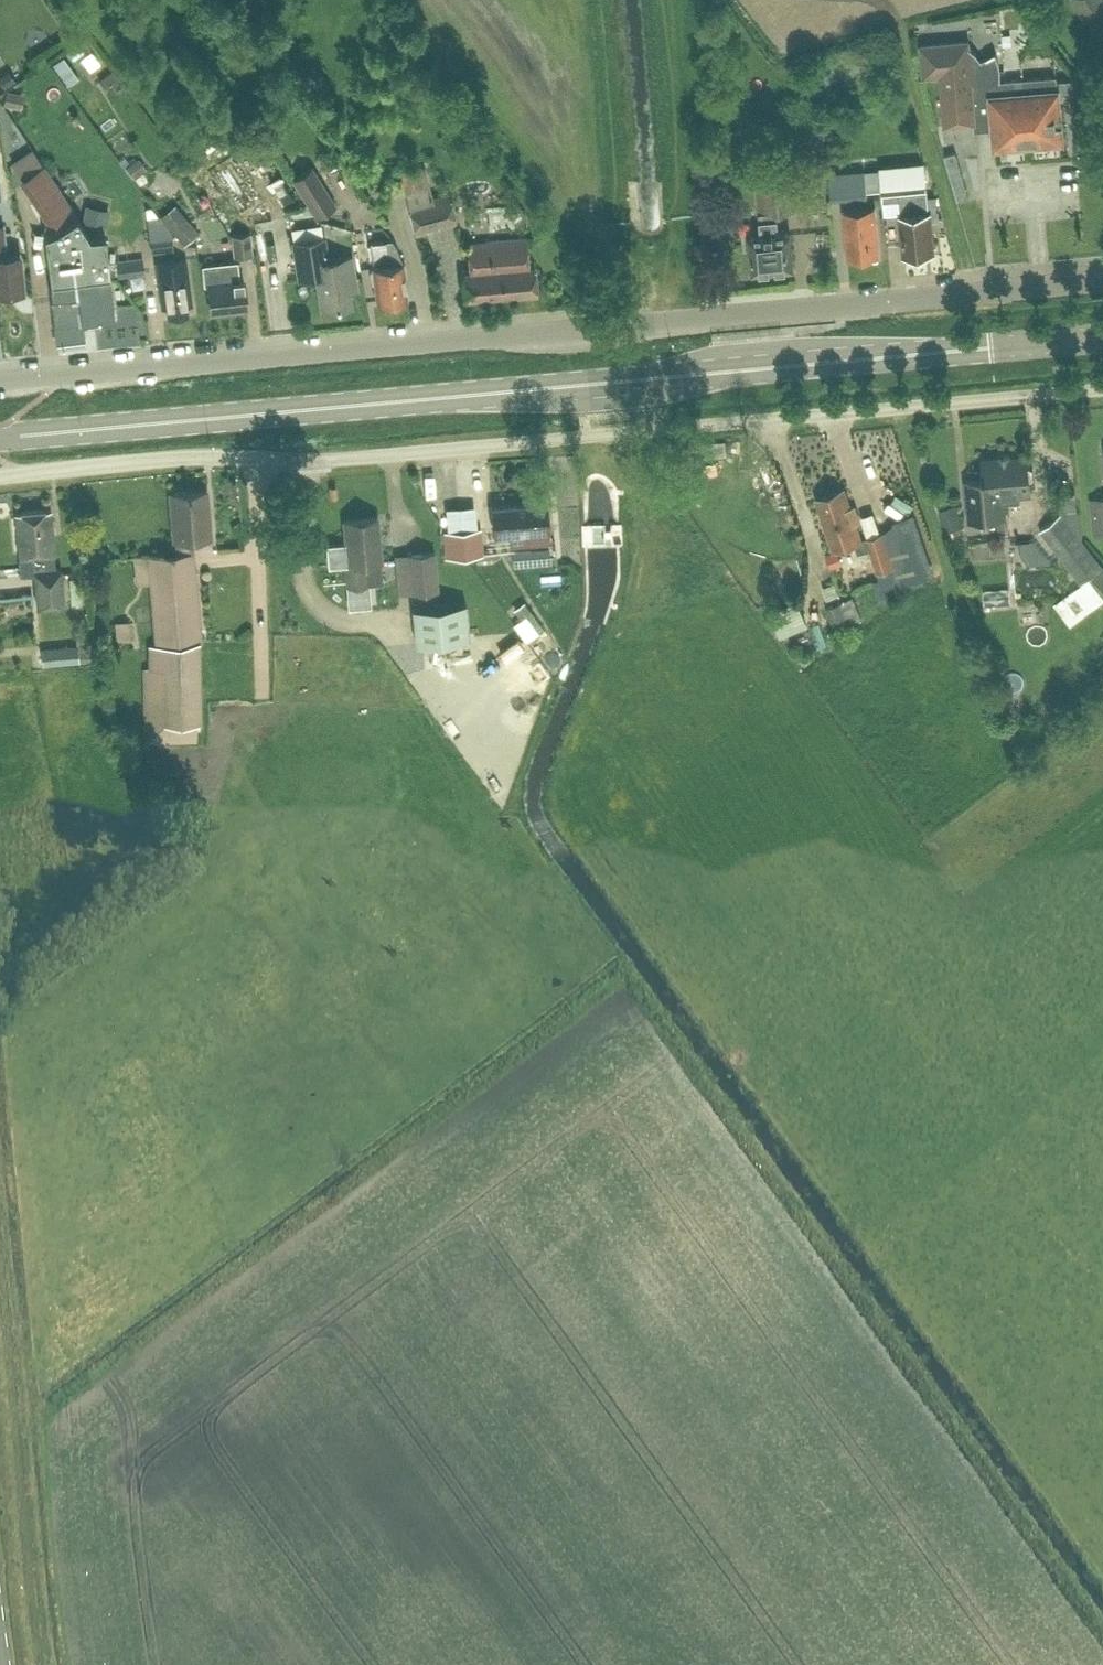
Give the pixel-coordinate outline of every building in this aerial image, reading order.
[(244,15),(262,4),(259,0),(235,0),(244,15)] [(939,73),(943,123),(973,121),(974,122),(993,120),(994,144),(1061,137),(1058,93),(1057,79),(1056,74),(1000,79),(1000,67),(998,57),(995,50),(981,58),(976,51),(969,46),(968,38),(920,43),(923,74),(939,73)] [(14,79),(7,68),(0,73),(0,82),(3,87),(14,79)] [(1068,78),(1057,79),(1058,93),(1069,92),(1068,78)] [(215,156),(229,142),(220,133),(206,148),(215,156)] [(955,151),(946,154),(958,199),(968,196),(955,151)] [(124,166),(141,187),(147,182),(149,176),(144,169),(146,167),(137,156),(124,166)] [(916,255),(918,252),(933,250),(929,209),(927,210),(922,161),(881,165),(883,192),(897,191),(903,253),(907,253),(910,255),(916,255)] [(87,234),(50,176),(42,164),(20,178),(60,240),(44,241),(52,298),(50,299),(53,322),(52,322),(54,341),(84,338),(82,320),(114,316),(105,232),(87,234)] [(776,210),(798,208),(793,164),(755,168),(761,232),(749,233),(753,268),(792,265),(789,230),(778,231),(776,210)] [(291,176),(315,215),(334,204),(309,165),(291,176)] [(830,199),(867,195),(864,167),(828,171),(830,199)] [(407,203),(414,231),(455,221),(447,192),(431,197),(424,171),(402,177),(408,202),(407,203)] [(843,208),(847,257),(863,256),(864,259),(877,258),(877,255),(879,255),(874,205),(843,208)] [(185,216),(170,228),(182,243),(197,231),(185,216)] [(149,252),(173,249),(170,231),(166,223),(154,225),(154,232),(147,234),(149,252)] [(21,289),(18,252),(5,253),(2,224),(0,224),(0,291),(21,289)] [(331,245),(354,247),(355,231),(332,229),(331,245)] [(232,255),(252,253),(249,231),(230,233),(232,255)] [(297,277),(314,275),(320,307),(349,302),(347,290),(356,288),(350,253),(325,257),(322,236),(291,241),(297,277)] [(469,271),(461,272),(463,297),(502,293),(536,290),(533,265),(527,265),(524,236),(496,239),(466,242),(469,271)] [(390,238),(368,241),(372,264),(371,264),(372,269),(369,269),(371,282),(373,281),(376,300),(405,297),(403,276),(405,276),(403,260),(401,260),(395,244),(390,238)] [(117,274),(143,271),(141,256),(115,259),(117,274)] [(186,303),(190,302),(184,256),(155,260),(161,306),(165,305),(166,314),(187,311),(186,303)] [(209,309),(244,306),(242,278),(238,279),(235,259),(200,263),(202,281),(206,281),(209,309)] [(998,455),(999,458),(1003,502),(1020,500),(1019,492),(1030,491),(1027,455),(1009,456),(1009,454),(998,455)] [(981,459),(983,478),(965,479),(969,519),(1004,516),(1003,502),(999,458),(981,459)] [(876,476),(870,485),(888,496),(894,487),(876,476)] [(895,527),(882,531),(861,538),(844,487),(815,497),(832,548),(855,540),(858,550),(870,547),(880,578),(872,581),(879,600),(908,590),(905,581),(931,573),(912,516),(893,522),(895,527)] [(144,740),(195,740),(195,720),(199,720),(197,640),(201,640),(191,537),(208,535),(204,488),(170,491),(175,551),(146,554),(154,645),(148,645),(148,669),(143,669),(144,740)] [(545,501),(527,503),(491,506),(493,532),(509,530),(510,542),(548,539),(545,501)] [(32,554),(33,569),(37,605),(64,602),(60,567),(53,568),(52,553),(54,553),(50,508),(43,509),(43,508),(20,510),(20,512),(14,512),(19,555),(32,554)] [(1039,529),(1080,582),(1061,596),(1077,617),(1102,598),(1102,567),(1060,513),(1039,529)] [(345,542),(326,544),(328,564),(345,563),(347,583),(368,581),(381,580),(380,560),(376,516),(343,519),(345,542)] [(446,554),(480,551),(478,527),(444,530),(446,554)] [(1026,558),(1044,554),(1040,536),(1022,539),(1026,558)] [(830,567),(842,563),(837,549),(825,553),(830,567)] [(410,592),(437,589),(433,552),(406,554),(410,592)] [(1012,585),(1008,572),(1013,571),(1008,556),(978,565),(986,592),(1012,585)] [(410,594),(412,630),(465,627),(463,591),(410,594)] [(770,605),(777,623),(804,611),(796,593),(770,605)] [(828,631),(861,616),(852,595),(818,608),(828,631)] [(530,611),(523,601),(512,609),(519,619),(530,611)] [(115,638),(130,637),(128,620),(114,622),(115,638)] [(76,647),(40,651),(42,665),(78,662),(76,647)]
